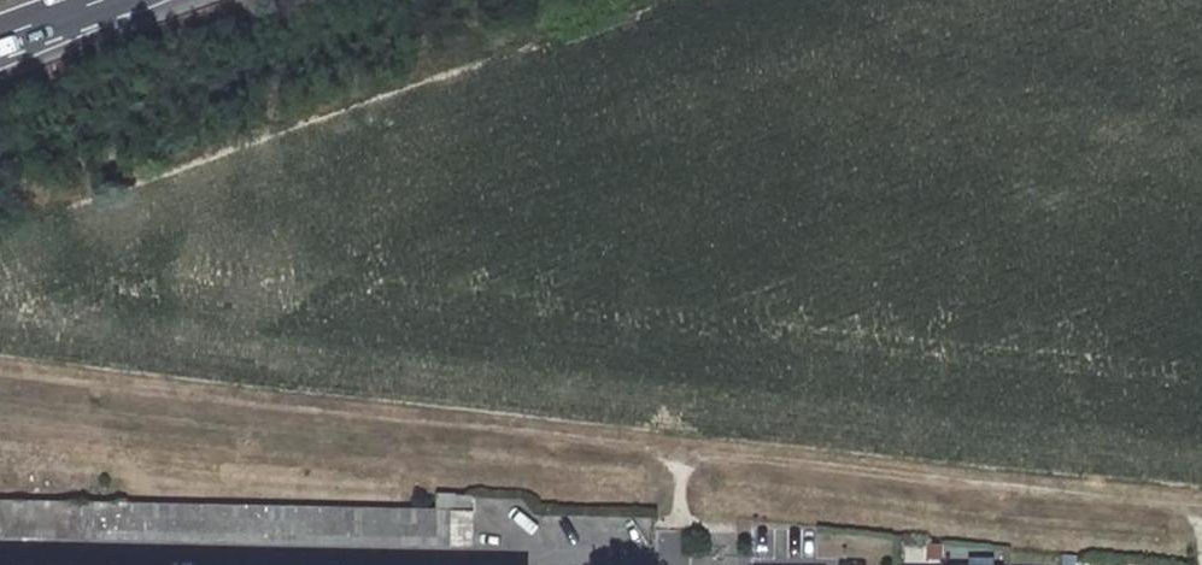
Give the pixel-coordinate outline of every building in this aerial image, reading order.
[(470,548),(471,498),(436,498),(434,511),(0,502),(0,538),(470,548)]
